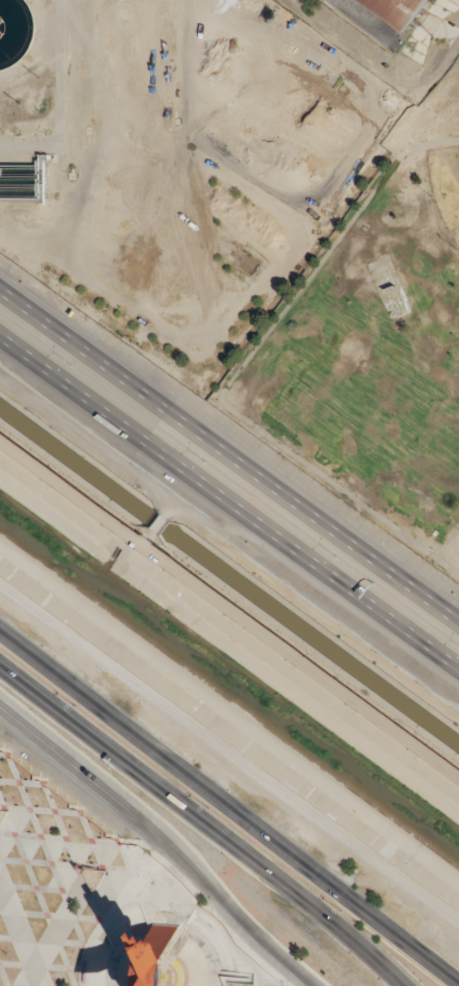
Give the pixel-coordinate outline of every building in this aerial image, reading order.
[(382,9),(388,0),(369,0),(382,9)] [(420,10),(427,0),(406,0),(420,10)]
